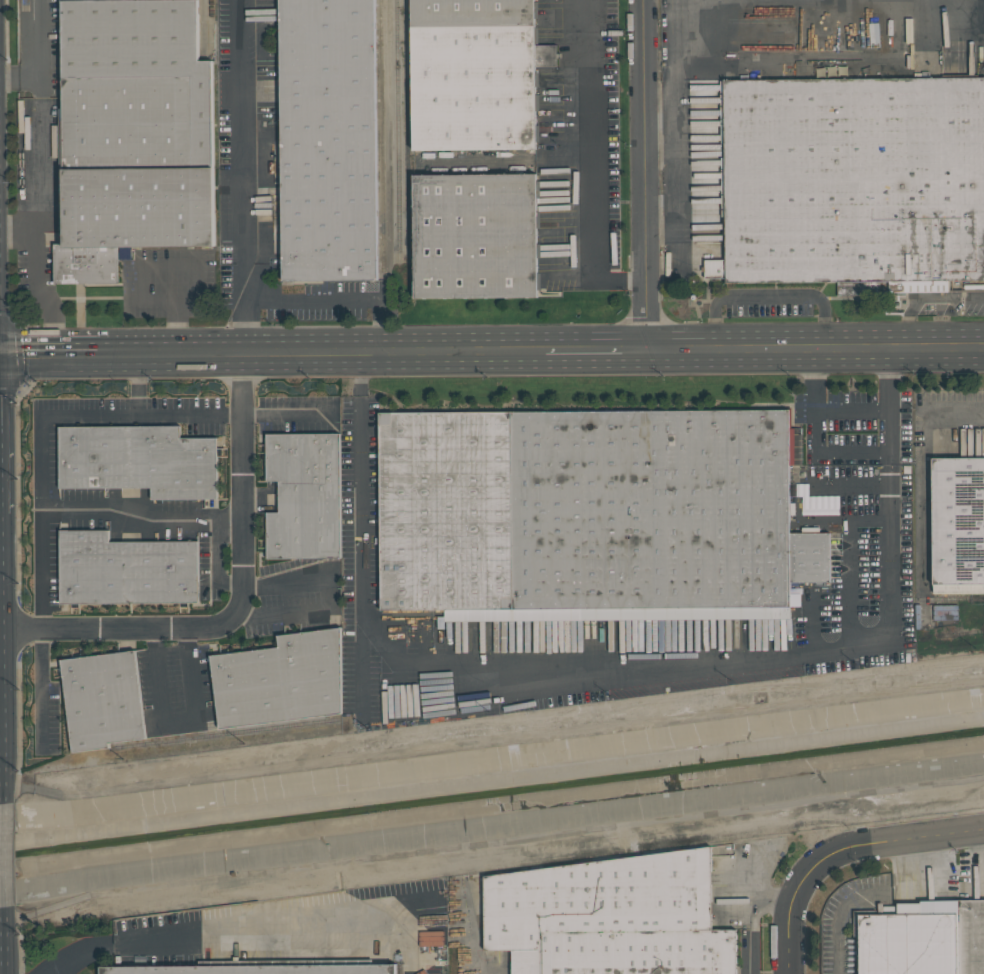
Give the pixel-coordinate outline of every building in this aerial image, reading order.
[(64,244),(61,0),(198,0),(199,61),(213,61),(215,246),(120,247),(120,283),(54,284),(54,244),(64,244)] [(280,32),(280,0),(375,0),(378,280),(293,281),(293,284),(283,284),(283,281),(283,280),(281,51),(277,51),(277,32),(280,32)] [(414,150),(412,0),(535,0),(535,2),(538,2),(539,19),(535,19),(535,27),(539,27),(539,44),(535,44),(535,45),(556,45),(557,53),(560,53),(560,58),(557,58),(557,67),(536,67),(536,72),(539,72),(539,86),(536,86),(536,94),(539,94),(540,111),(536,111),(536,125),(540,125),(540,142),(536,142),(536,149),(414,150)] [(860,78),(983,77),(983,280),(949,280),(949,292),(889,292),(889,296),(838,296),(838,282),(726,283),(726,245),(723,245),(723,219),(725,219),(725,194),(717,194),(717,177),(725,177),(725,157),(722,157),(722,144),(725,144),(724,118),(721,118),(720,107),(724,107),(724,105),(720,105),(720,94),(724,94),(724,80),(824,79),(824,75),(860,75),(860,78)] [(414,175),(537,174),(537,181),(540,181),(540,198),(537,198),(537,212),(541,212),(541,228),(537,228),(537,244),(541,244),(541,258),(538,258),(538,273),(541,273),(541,290),(538,290),(538,297),(415,298),(414,175)] [(119,260),(132,260),(132,247),(120,247),(119,260)] [(723,269),(723,282),(683,283),(683,270),(723,269)] [(789,411),(789,428),(801,428),(802,466),(789,465),(790,531),(799,531),(830,531),(831,583),(790,583),(790,620),(445,622),(445,609),(379,609),(378,413),(789,411)] [(179,438),(217,437),(218,499),(150,500),(149,488),(59,489),(58,428),(179,426),(179,438)] [(263,432),(341,432),(341,559),(265,559),(265,513),(279,513),(279,481),(264,481),(263,432)] [(931,458),(983,458),(983,584),(932,585),(931,458)] [(197,541),(198,601),(59,603),(58,531),(107,531),(107,542),(197,541)] [(760,619),(740,620),(741,652),(766,652),(766,626),(760,626),(760,619)] [(218,729),(340,713),(340,628),(275,636),(277,647),(209,656),(218,729)] [(58,660),(133,651),(144,739),(106,743),(106,748),(70,752),(58,660)] [(737,930),(737,973),(511,973),(511,950),(483,949),(483,876),(710,846),(711,930),(737,930)] [(958,900),(983,900),(983,973),(959,973),(958,914),(958,900)] [(958,914),(959,973),(859,973),(858,915),(897,914),(897,904),(920,904),(920,914),(958,914)] [(396,963),(396,973),(99,973),(99,965),(396,963)]
